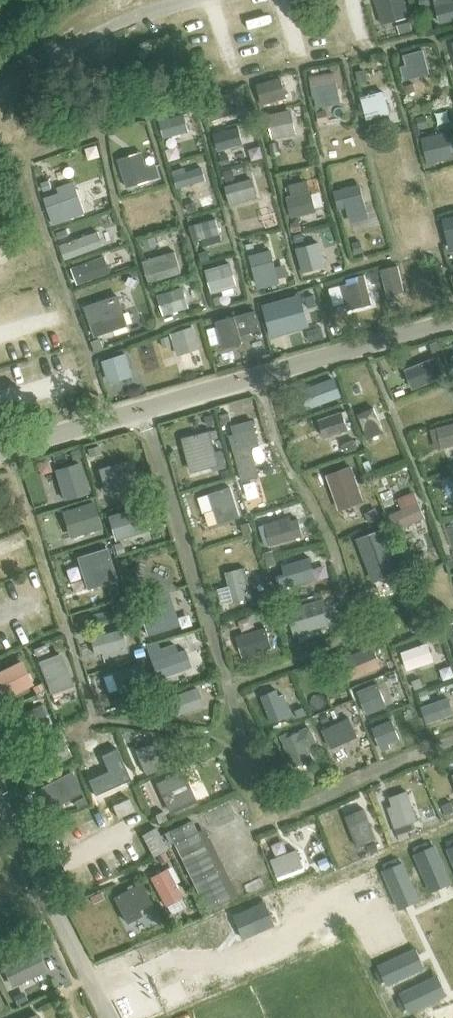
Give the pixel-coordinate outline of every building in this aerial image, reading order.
[(384,23),(412,15),(408,0),(377,0),(384,23)] [(452,0),(435,0),(441,22),(452,19),(452,2),(452,0)] [(410,22),(398,25),(400,33),(412,30),(410,22)] [(405,78),(429,71),(423,50),(405,55),(407,65),(401,66),(405,78)] [(366,70),(356,72),(358,82),(368,80),(366,70)] [(318,92),(337,88),(334,73),(310,77),(314,97),(319,96),(318,92)] [(263,103),(286,96),(280,78),(257,84),(263,103)] [(413,82),(405,85),(408,92),(415,90),(413,82)] [(368,118),(388,112),(383,92),(363,97),(368,118)] [(209,120),(234,112),(228,93),(203,102),(209,120)] [(294,133),(289,110),(269,115),(274,137),(294,133)] [(325,111),(316,112),(319,124),(327,122),(325,111)] [(167,113),(159,116),(165,136),(187,130),(183,115),(169,119),(167,113)] [(426,114),(417,116),(419,126),(429,123),(426,114)] [(218,150),(242,143),(238,128),(214,135),(218,150)] [(448,132),(423,138),(429,163),(452,158),(452,155),(448,132)] [(278,143),(270,144),(271,152),(279,150),(278,143)] [(120,156),(128,185),(153,178),(144,149),(120,156)] [(229,154),(220,156),(223,165),(231,162),(229,154)] [(205,178),(201,167),(186,172),(185,168),(174,171),(179,187),(205,178)] [(434,171),(435,180),(452,177),(452,167),(434,171)] [(233,170),(225,172),(227,181),(235,178),(233,170)] [(49,180),(41,183),(44,191),(52,188),(49,180)] [(231,204),(256,197),(251,180),(226,187),(231,204)] [(339,207),(364,201),(359,185),(335,192),(339,207)] [(76,189),(44,200),(49,213),(53,225),(85,213),(81,202),(76,189)] [(291,217),(315,211),(310,191),(287,197),(291,217)] [(196,202),(186,205),(189,213),(198,210),(196,202)] [(236,214),(240,231),(263,225),(259,208),(236,214)] [(452,237),(452,217),(444,219),(449,238),(452,237)] [(220,233),(216,219),(191,226),(195,240),(220,233)] [(299,221),(291,223),(293,231),(301,230),(299,221)] [(67,229),(57,232),(59,238),(69,235),(67,229)] [(66,259),(103,245),(98,230),(61,244),(66,259)] [(255,253),(270,249),(266,233),(242,239),(248,260),(256,258),(255,253)] [(302,233),(293,235),(295,242),(304,240),(302,233)] [(155,237),(144,240),(146,248),(157,245),(155,237)] [(361,241),(353,243),(356,254),(364,252),(361,241)] [(324,265),(318,242),(296,248),(303,271),(324,265)] [(207,251),(199,254),(201,262),(209,259),(207,251)] [(176,259),(167,262),(165,255),(144,261),(150,280),(180,271),(176,259)] [(77,283),(110,272),(104,257),(72,269),(77,283)] [(230,263),(207,270),(213,291),(236,285),(230,263)] [(259,289),(279,284),(277,274),(274,263),(253,268),(257,280),(259,289)] [(377,271),(370,273),(372,283),(379,282),(377,271)] [(357,306),(371,303),(364,275),(350,279),(357,306)] [(115,278),(81,290),(87,306),(120,295),(115,278)] [(164,314),(187,307),(182,288),(158,295),(164,314)] [(273,334),(311,324),(302,291),(264,301),(273,334)] [(314,294),(306,296),(308,307),(316,305),(314,294)] [(89,318),(95,335),(128,324),(122,308),(89,318)] [(224,345),(245,340),(244,332),(262,328),(257,308),(217,318),(224,345)] [(179,353),(198,348),(192,327),(172,332),(179,353)] [(169,336),(161,338),(164,347),(172,345),(169,336)] [(101,341),(93,344),(96,351),(104,348),(101,341)] [(438,341),(429,344),(433,353),(441,350),(438,341)] [(103,361),(109,380),(131,373),(125,354),(103,361)] [(413,387),(443,375),(436,357),(406,369),(413,387)] [(308,406),(340,395),(334,379),(303,390),(308,406)] [(368,437),(383,431),(374,408),(358,414),(368,437)] [(324,437),(347,429),(341,412),(318,420),(324,437)] [(230,414),(221,416),(223,424),(232,422),(230,414)] [(213,416),(206,418),(209,427),(216,426),(213,416)] [(231,437),(234,451),(258,444),(252,420),(232,426),(235,436),(231,437)] [(452,444),(452,423),(436,427),(442,447),(452,444)] [(221,450),(215,452),(211,438),(218,436),(216,430),(192,436),(201,467),(213,464),(215,469),(225,466),(221,450)] [(354,439),(342,443),(346,452),(357,448),(354,439)] [(99,446),(87,449),(89,457),(101,454),(99,446)] [(79,449),(70,451),(72,460),(81,457),(79,449)] [(335,490),(361,480),(353,460),(327,470),(335,490)] [(117,489),(115,483),(128,479),(123,462),(98,469),(105,492),(117,489)] [(79,463),(55,470),(64,499),(88,491),(79,463)] [(265,494),(278,490),(274,475),(243,483),(249,504),(267,499),(265,494)] [(382,477),(375,481),(379,489),(386,485),(382,477)] [(219,522),(240,515),(230,486),(209,493),(219,522)] [(72,535),(101,526),(93,502),(65,511),(72,535)] [(418,502),(389,515),(396,530),(425,517),(418,502)] [(109,516),(116,538),(145,529),(139,507),(109,516)] [(377,508),(366,514),(371,523),(382,517),(377,508)] [(288,518),(259,525),(265,545),(301,535),(297,519),(289,521),(288,518)] [(250,522),(241,524),(244,534),(253,532),(250,522)] [(122,542),(114,545),(117,554),(125,552),(122,542)] [(93,576),(107,572),(102,551),(71,559),(76,575),(91,570),(93,576)] [(275,555),(266,558),(268,565),(277,562),(275,555)] [(280,588),(308,580),(302,559),(283,564),(286,573),(277,575),(280,588)] [(248,600),(252,599),(244,568),(226,572),(233,601),(247,598),(248,600)] [(136,574),(128,576),(132,589),(140,586),(136,574)] [(268,593),(259,596),(262,604),(271,601),(268,593)] [(294,632),(329,622),(323,600),(288,610),(294,632)] [(166,629),(158,601),(140,607),(148,634),(166,629)] [(271,607),(264,609),(267,622),(275,619),(271,607)] [(237,636),(243,655),(271,647),(266,627),(237,636)] [(104,658),(127,652),(121,629),(90,637),(94,654),(102,651),(104,658)] [(46,643),(33,649),(37,656),(49,650),(46,643)] [(408,668),(433,659),(428,643),(402,652),(408,668)] [(158,650),(156,644),(147,647),(157,677),(190,666),(185,649),(175,652),(173,645),(158,650)] [(142,647),(133,650),(135,658),(144,655),(142,647)] [(351,677),(380,664),(373,647),(343,659),(351,677)] [(38,661),(51,693),(70,685),(58,653),(38,661)] [(0,670),(0,699),(1,700),(33,684),(21,659),(0,670)] [(112,674),(117,689),(131,684),(134,692),(149,687),(142,664),(112,674)] [(420,678),(412,681),(415,690),(424,686),(420,678)] [(41,682),(33,686),(36,693),(45,689),(41,682)] [(368,713),(386,706),(377,683),(358,690),(368,713)] [(202,706),(196,688),(174,696),(172,692),(160,696),(167,718),(202,706)] [(279,695),(277,689),(261,696),(272,721),(292,713),(284,694),(279,695)] [(427,689),(419,692),(422,701),(430,697),(427,689)] [(123,697),(114,700),(117,708),(126,705),(123,697)] [(427,722),(452,713),(448,698),(422,706),(427,722)] [(51,727),(41,705),(8,720),(18,742),(51,727)] [(303,707),(295,710),(299,718),(307,714),(303,707)] [(349,717),(323,729),(332,747),(357,735),(349,717)] [(387,747),(385,743),(399,738),(392,719),(371,727),(379,750),(387,747)] [(305,744),(315,740),(310,728),(293,736),(290,731),(280,735),(294,765),(311,757),(305,744)] [(30,774),(69,753),(59,734),(20,755),(30,774)] [(166,762),(157,741),(137,749),(148,773),(157,769),(156,766),(166,762)] [(110,755),(84,764),(94,793),(120,785),(110,755)] [(195,800),(181,771),(157,782),(171,811),(195,800)] [(50,807),(80,791),(70,772),(40,788),(50,807)] [(395,827),(416,820),(407,791),(390,796),(393,805),(388,807),(395,827)] [(84,796),(74,801),(77,808),(87,803),(84,796)] [(128,797),(112,805),(118,817),(135,809),(128,797)] [(443,805),(447,814),(452,812),(452,806),(451,802),(443,805)] [(356,845),(375,838),(364,808),(345,815),(356,845)] [(163,811),(155,815),(159,823),(167,819),(163,811)] [(191,819),(167,831),(206,911),(230,898),(223,884),(230,881),(205,831),(199,834),(191,819)] [(167,849),(155,827),(141,835),(153,857),(167,849)] [(418,848),(430,889),(451,883),(440,842),(418,848)] [(377,843),(369,846),(372,854),(380,850),(377,843)] [(279,877),(303,867),(296,849),(272,859),(279,877)] [(165,852),(158,856),(162,863),(169,859),(165,852)] [(387,862),(401,904),(423,897),(410,855),(387,862)] [(328,858),(320,862),(323,870),(332,866),(328,858)] [(165,906),(181,897),(175,883),(180,881),(171,865),(149,878),(165,906)] [(122,914),(150,899),(141,882),(114,897),(122,914)] [(266,899),(232,914),(242,938),(276,923),(266,899)] [(12,983),(44,968),(36,951),(3,966),(12,983)] [(24,991),(14,995),(18,1004),(28,999),(24,991)]
